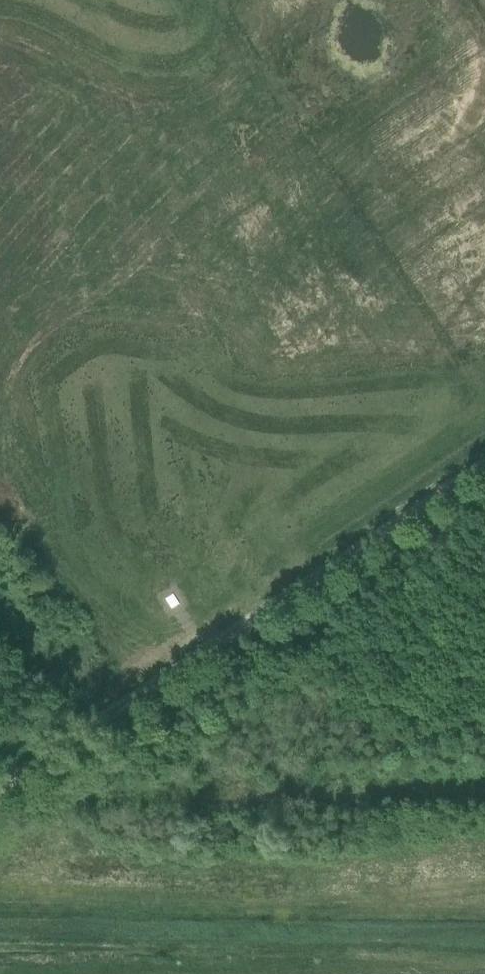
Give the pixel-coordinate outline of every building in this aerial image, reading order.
[(70,665),(79,679),(89,672),(79,659),(70,665)]
